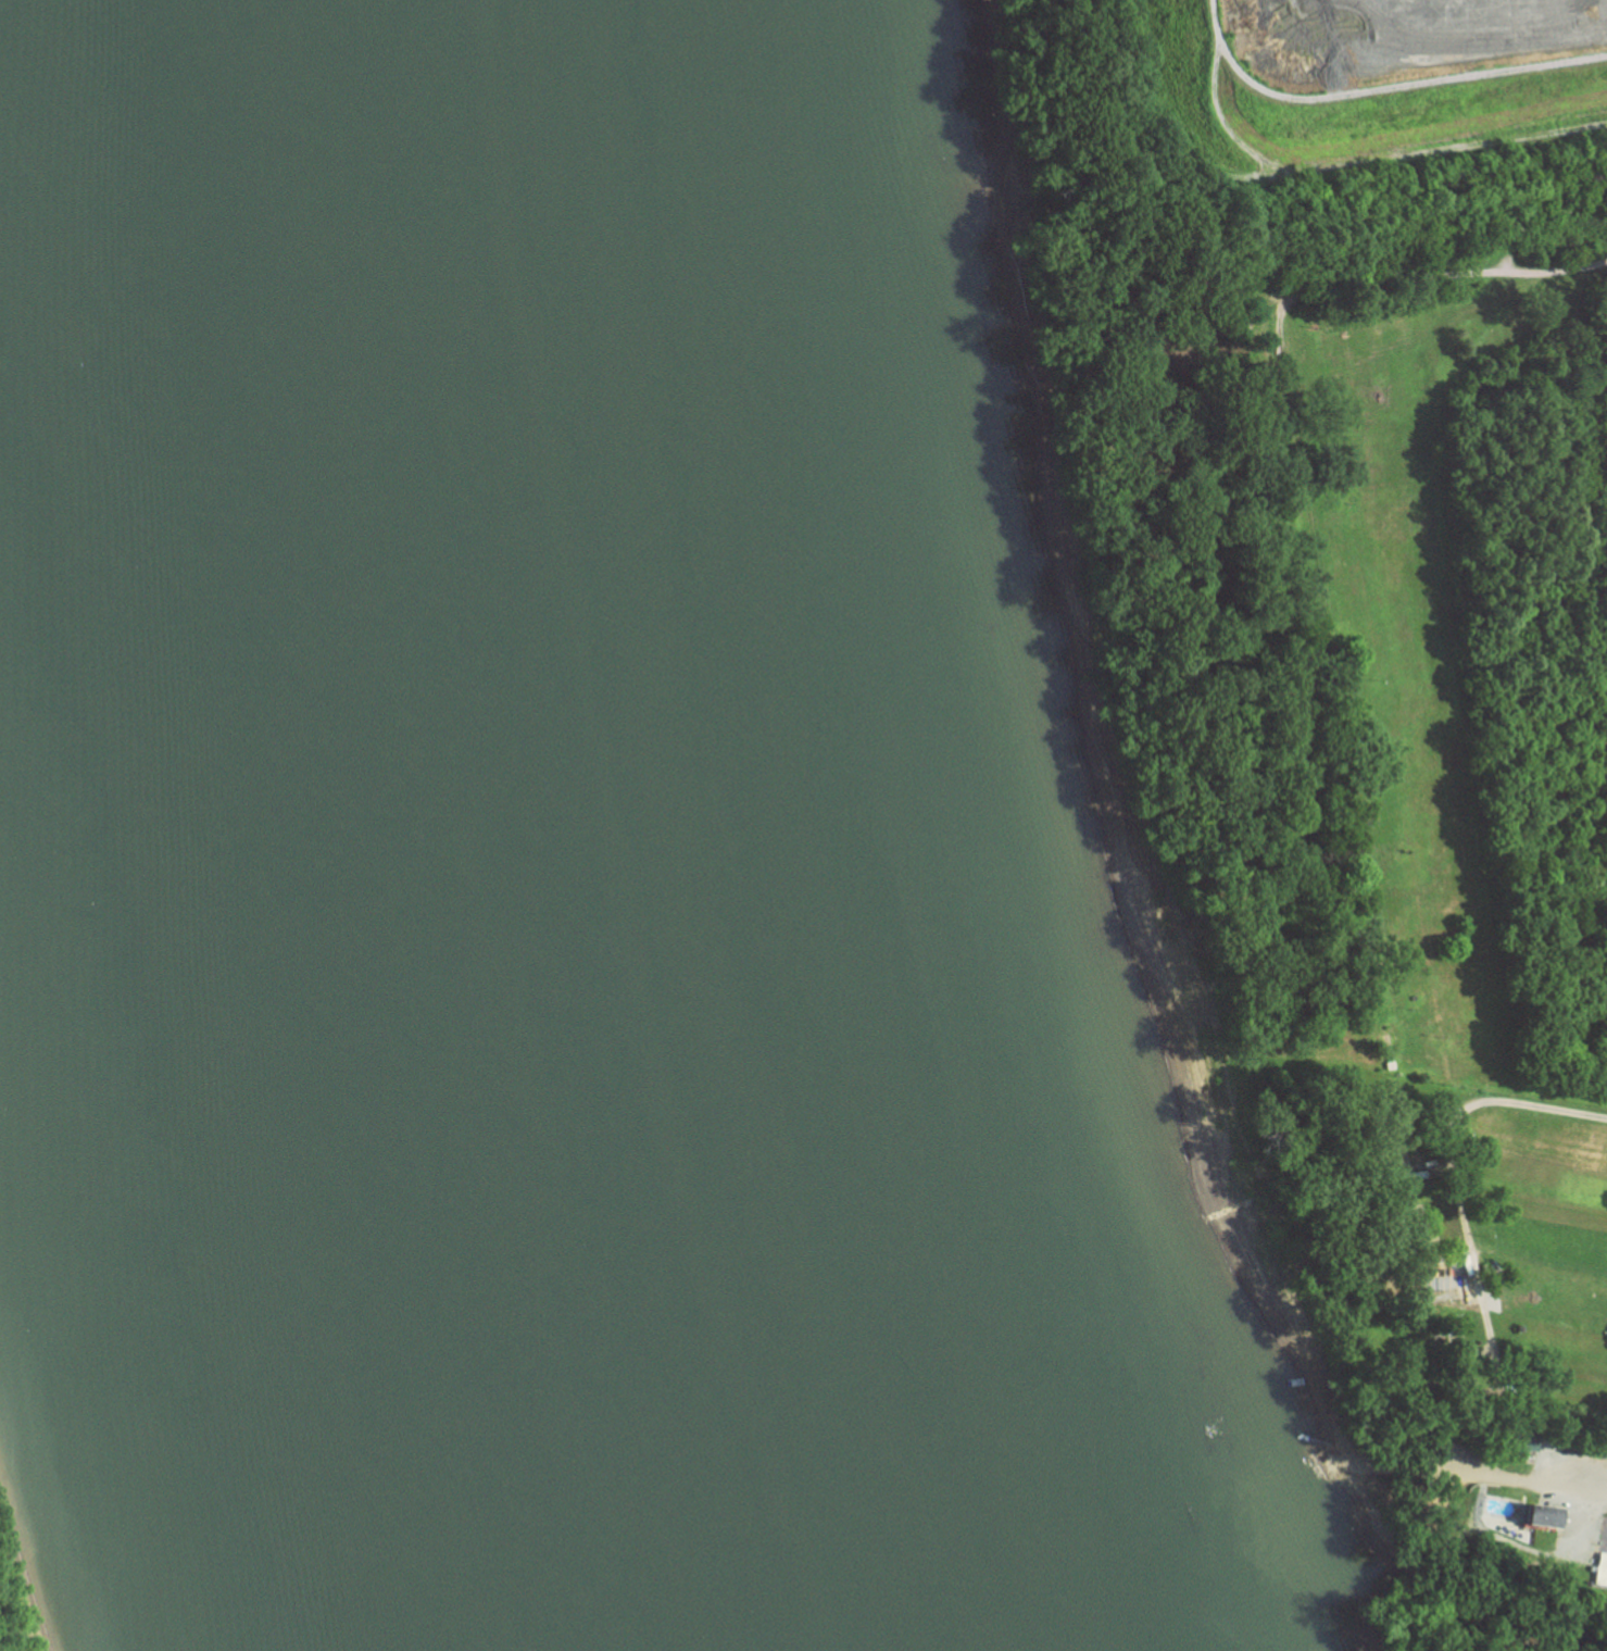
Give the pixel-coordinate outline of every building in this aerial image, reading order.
[(1554,1509),(1509,1507),(1509,1527),(1553,1529),(1554,1509)] [(1593,1585),(1606,1587),(1606,1554),(1597,1552),(1593,1585)]
